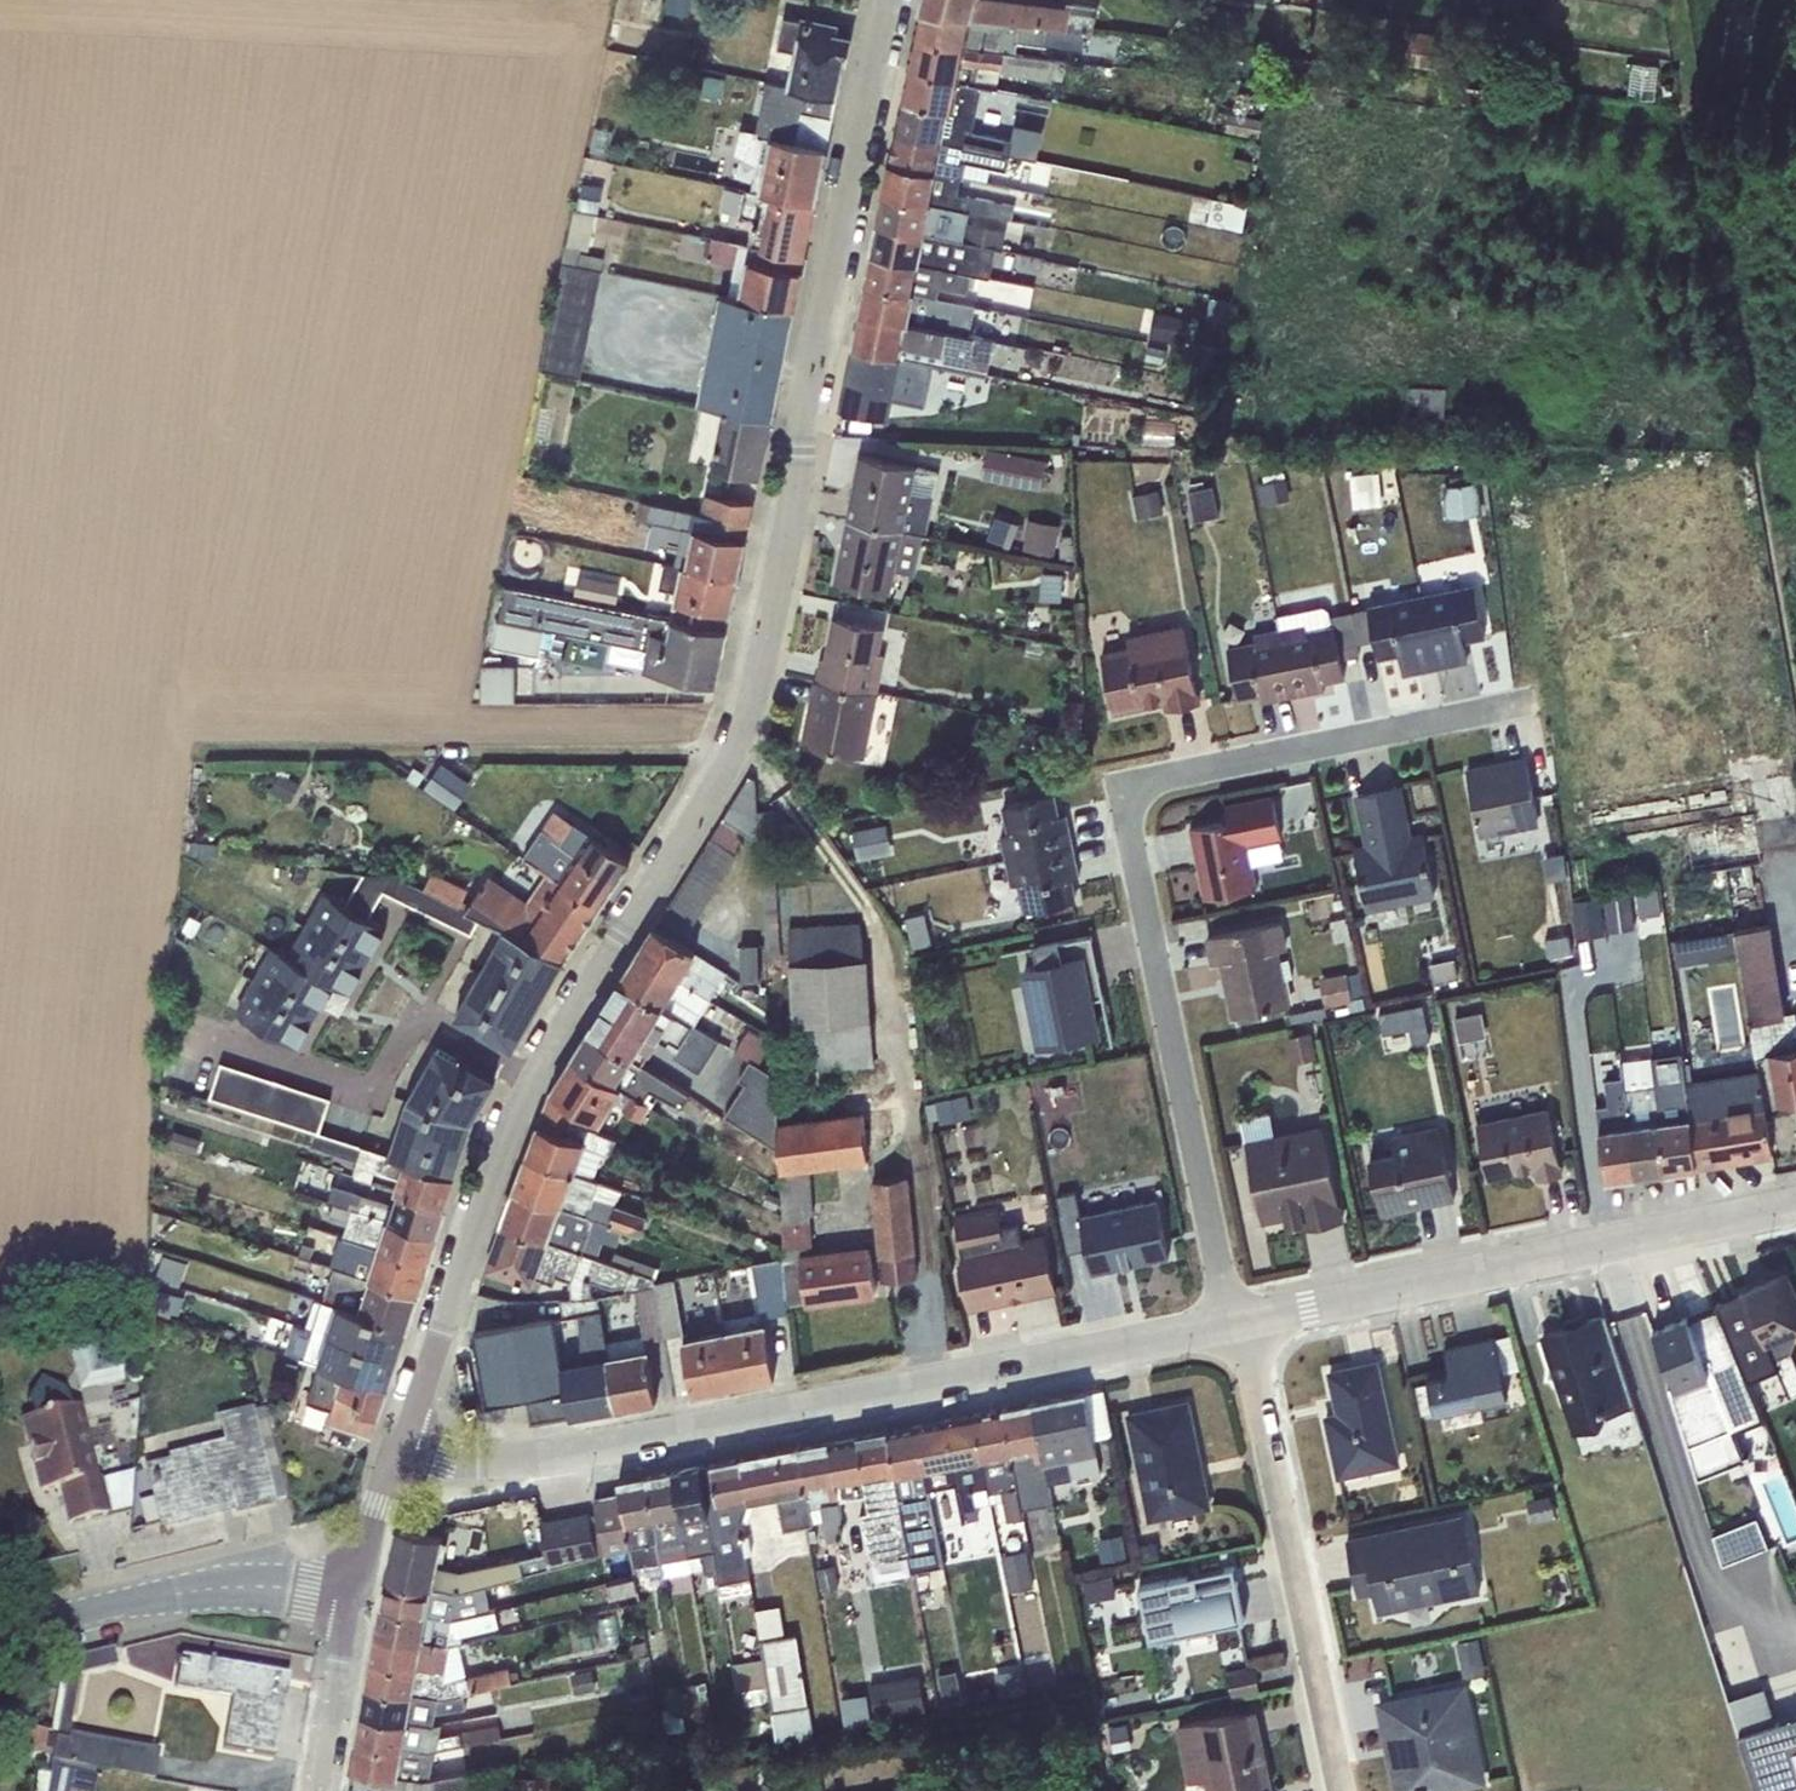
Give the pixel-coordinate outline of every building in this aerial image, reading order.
[(666,11),(687,14),(689,0),(668,0),(666,11)] [(919,11),(1084,32),(1094,33),(1097,6),(1067,2),(1066,7),(1015,0),(922,0),(919,11)] [(1084,32),(919,11),(913,40),(1016,53),(1017,42),(1081,50),(1084,32)] [(787,84),(837,95),(841,76),(840,75),(843,61),(844,61),(849,38),(836,35),(838,22),(801,15),(800,20),(782,16),(776,48),(794,51),(787,84)] [(1449,35),(1408,30),(1404,65),(1445,70),(1449,35)] [(1016,53),(913,40),(908,70),(982,85),(996,88),(999,70),(1052,78),(1054,67),(1065,69),(1066,59),(1016,53)] [(1658,65),(1632,62),(1627,96),(1654,99),(1658,65)] [(726,78),(678,68),(674,88),(721,98),(726,78)] [(982,85),(908,70),(895,131),(1010,155),(1035,160),(1042,130),(1016,123),(1013,139),(972,131),(982,85)] [(832,119),(837,95),(787,84),(766,80),(757,130),(741,127),(735,153),(756,165),(751,190),(815,203),(826,148),(796,142),(802,113),(832,119)] [(1262,119),(1228,112),(1225,131),(1259,137),(1262,119)] [(826,148),(832,119),(802,113),(796,142),(826,148)] [(1010,155),(895,131),(889,163),(962,178),(966,161),(1006,171),(1010,155)] [(962,178),(889,163),(882,194),(969,212),(1011,219),(1014,204),(958,193),(962,178)] [(583,181),(578,207),(597,211),(604,185),(583,181)] [(804,255),(815,203),(751,190),(744,189),(739,216),(753,219),(748,244),(804,255)] [(963,241),(969,212),(882,194),(877,223),(963,241)] [(1248,204),(1212,197),(1207,222),(1243,229),(1248,204)] [(598,214),(574,210),(563,263),(602,271),(605,258),(579,252),(580,250),(591,252),(598,214)] [(1006,229),(969,222),(965,241),(1002,249),(1006,229)] [(995,248),(963,241),(877,223),(871,253),(970,273),(989,276),(995,248)] [(793,309),(804,255),(748,244),(712,237),(712,239),(705,238),(703,254),(709,256),(708,258),(734,264),(727,296),(793,309)] [(970,273),(871,253),(865,283),(935,297),(937,297),(940,286),(966,291),(970,273)] [(602,271),(563,263),(541,370),(580,378),(602,271)] [(935,297),(865,283),(859,313),(949,330),(952,318),(931,314),(935,297)] [(792,311),(793,309),(727,296),(719,294),(715,312),(713,311),(706,345),(783,361),(792,311)] [(1230,300),(1209,296),(1206,317),(1226,321),(1230,300)] [(937,297),(935,297),(931,314),(952,318),(949,330),(972,334),(976,305),(937,297)] [(1189,318),(1154,311),(1148,337),(1183,344),(1189,318)] [(949,330),(859,313),(852,347),(934,363),(987,373),(994,338),(972,334),(949,330)] [(772,413),(783,361),(706,345),(702,364),(699,382),(701,383),(695,401),(723,406),(771,416),(772,413)] [(934,363),(852,347),(839,406),(887,414),(890,402),(925,409),(934,363)] [(1446,388),(1406,386),(1404,440),(1460,443),(1461,417),(1445,416),(1446,388)] [(759,475),(771,416),(723,406),(712,466),(759,475)] [(1030,457),(987,448),(981,476),(1038,489),(1045,460),(1040,459),(1040,456),(1031,454),(1030,457)] [(916,467),(861,455),(848,519),(904,530),(916,467)] [(916,467),(904,530),(923,534),(926,535),(938,472),(916,467)] [(1378,471),(1350,474),(1353,506),(1381,504),(1378,471)] [(1266,483),(1259,484),(1263,504),(1289,498),(1284,478),(1283,478),(1282,473),(1264,477),(1266,483)] [(1477,481),(1443,485),(1447,517),(1481,513),(1477,481)] [(1214,485),(1187,491),(1193,520),(1220,514),(1214,485)] [(1159,489),(1132,495),(1137,517),(1164,511),(1159,489)] [(701,512),(748,522),(752,503),(705,493),(701,512)] [(678,565),(737,577),(748,522),(701,512),(640,500),(636,518),(689,528),(685,545),(682,544),(678,565)] [(1017,523),(991,515),(985,537),(1003,542),(1002,545),(1010,547),(1017,523)] [(904,530),(848,519),(835,581),(891,592),(896,569),(904,530)] [(1060,524),(1027,519),(1023,548),(1055,553),(1060,524)] [(923,534),(904,530),(896,569),(915,573),(923,534)] [(671,618),(726,630),(737,577),(678,565),(663,562),(658,587),(676,591),(671,618)] [(538,565),(535,586),(557,591),(561,569),(538,565)] [(1063,572),(1039,571),(1038,596),(1062,596),(1063,572)] [(1462,638),(1484,634),(1474,582),(1420,593),(1435,666),(1466,660),(1462,638)] [(671,618),(505,585),(499,618),(496,618),(491,646),(538,656),(543,629),(647,649),(643,668),(715,683),(726,630),(671,618)] [(1435,666),(1420,593),(1367,604),(1368,607),(1374,640),(1377,656),(1399,651),(1403,672),(1435,666)] [(1330,614),(1329,609),(1323,605),(1276,615),(1279,628),(1292,695),(1324,688),(1322,679),(1344,675),(1341,658),(1332,614),(1330,614)] [(1368,607),(1352,610),(1358,643),(1374,640),(1368,607)] [(1352,610),(1332,614),(1341,658),(1360,654),(1358,643),(1352,610)] [(884,628),(835,618),(826,659),(820,657),(815,679),(878,692),(885,653),(880,652),(884,628)] [(1181,623),(1126,635),(1129,645),(1101,650),(1113,710),(1166,699),(1168,708),(1198,702),(1181,623)] [(1292,695),(1279,628),(1253,633),(1255,640),(1227,645),(1237,697),(1259,693),(1261,702),(1292,695)] [(516,662),(481,662),(481,701),(516,701),(516,662)] [(878,692),(815,679),(802,746),(865,757),(878,692)] [(1059,726),(1080,729),(1083,703),(1063,699),(1059,726)] [(1525,759),(1466,771),(1480,837),(1539,825),(1525,759)] [(442,761),(425,786),(455,807),(473,782),(442,761)] [(281,771),(270,788),(289,800),(300,782),(281,771)] [(754,779),(748,775),(666,906),(694,923),(735,854),(739,837),(737,835),(739,828),(758,842),(756,810),(754,779)] [(1396,785),(1358,794),(1369,843),(1353,846),(1366,911),(1435,897),(1421,832),(1407,835),(1396,785)] [(1052,793),(1000,804),(1007,832),(1000,833),(1005,858),(1072,845),(1066,813),(1057,815),(1052,793)] [(1272,798),(1222,808),(1223,810),(1236,808),(1238,817),(1190,827),(1190,829),(1192,828),(1206,896),(1203,897),(1204,899),(1257,889),(1253,866),(1285,860),(1272,798)] [(756,810),(758,842),(766,961),(781,960),(773,840),(777,840),(775,809),(756,810)] [(629,861),(554,810),(523,855),(547,871),(599,906),(629,861)] [(1692,825),(1695,860),(1764,853),(1761,819),(1692,825)] [(887,824),(851,831),(857,859),(893,852),(887,824)] [(1078,876),(1072,845),(1005,858),(1010,885),(1017,883),(1023,910),(1074,900),(1070,878),(1078,876)] [(1563,852),(1542,856),(1547,880),(1567,875),(1563,852)] [(481,917),(423,887),(390,871),(364,873),(346,904),(368,917),(384,890),(472,935),(481,917)] [(563,958),(599,906),(547,871),(527,901),(488,875),(469,903),(463,900),(468,889),(432,871),(423,887),(481,917),(504,928),(563,958)] [(1658,887),(1634,889),(1637,915),(1661,913),(1658,887)] [(1630,889),(1602,893),(1607,931),(1635,928),(1630,889)] [(368,917),(346,904),(326,893),(308,924),(368,961),(387,928),(368,917)] [(1600,896),(1572,899),(1577,937),(1605,934),(1600,896)] [(926,914),(906,918),(910,939),(930,935),(926,914)] [(1282,920),(1208,935),(1213,962),(1222,961),(1234,1017),(1290,1005),(1285,977),(1292,976),(1289,958),(1281,959),(1279,948),(1288,947),(1282,920)] [(865,957),(860,921),(788,925),(796,1070),(874,1065),(868,957),(865,957)] [(1553,923),(1535,942),(1558,964),(1575,946),(1569,940),(1571,939),(1553,923)] [(1770,923),(1735,929),(1736,931),(1739,951),(1756,1058),(1767,1056),(1775,1102),(1795,1099),(1795,1017),(1795,1010),(1785,1012),(1770,923)] [(368,961),(308,924),(288,958),(334,984),(349,993),(368,961)] [(726,972),(654,926),(644,942),(643,942),(636,952),(710,998),(726,972)] [(540,1000),(563,958),(504,928),(454,1015),(513,1048),(529,1019),(502,1004),(513,985),(540,1000)] [(1676,962),(1739,951),(1736,931),(1672,941),(1676,962)] [(1104,1003),(1090,934),(1034,946),(1037,961),(1020,965),(1037,1046),(1096,1033),(1089,999),(1102,996),(1103,1003),(1104,1003)] [(759,943),(741,943),(742,979),(759,979),(759,943)] [(334,984),(288,958),(271,948),(255,976),(317,1012),(334,984)] [(710,998),(636,952),(630,963),(630,964),(621,979),(693,1024),(710,998)] [(1454,957),(1429,963),(1433,983),(1459,977),(1454,957)] [(1366,1007),(1358,971),(1347,974),(1346,972),(1318,977),(1324,1006),(1346,1002),(1347,1005),(1336,1008),(1337,1014),(1366,1007)] [(317,1012),(255,976),(234,1012),(296,1048),(317,1012)] [(693,1024),(621,979),(604,1005),(658,1038),(676,1050),(693,1024)] [(540,1000),(513,985),(502,1004),(529,1019),(540,1000)] [(1383,1033),(1410,1027),(1413,1042),(1430,1038),(1422,1002),(1378,1012),(1383,1033)] [(658,1038),(604,1005),(598,1015),(588,1031),(614,1047),(641,1063),(658,1038)] [(1324,1006),(1286,1013),(1288,1023),(1326,1016),(1324,1006)] [(1482,1011),(1454,1016),(1459,1042),(1487,1036),(1482,1011)] [(719,1040),(693,1024),(676,1050),(673,1055),(699,1072),(719,1040)] [(758,1064),(770,1042),(748,1027),(734,1049),(750,1059),(758,1064)] [(614,1047),(588,1031),(572,1056),(650,1106),(651,1106),(658,1094),(681,1106),(689,1093),(641,1063),(614,1047)] [(1311,1031),(1286,1036),(1291,1063),(1316,1058),(1311,1031)] [(478,1108),(495,1079),(438,1045),(406,1102),(389,1154),(453,1175),(468,1131),(438,1121),(442,1109),(451,1093),(478,1108)] [(1696,1165),(1686,1082),(1682,1051),(1650,1057),(1657,1097),(1665,1169),(1696,1165)] [(650,1106),(572,1056),(550,1091),(545,1106),(573,1118),(577,1107),(601,1123),(614,1102),(641,1120),(650,1106)] [(1665,1169),(1657,1097),(1650,1057),(1621,1060),(1623,1076),(1635,1173),(1665,1169)] [(775,1121),(775,1075),(758,1064),(750,1059),(738,1077),(745,1081),(724,1115),(777,1148),(775,1121)] [(211,1096),(316,1131),(320,1132),(331,1099),(221,1064),(211,1096)] [(1758,1069),(1686,1082),(1696,1165),(1772,1152),(1758,1069)] [(1635,1173),(1623,1076),(1605,1078),(1608,1105),(1596,1106),(1604,1176),(1605,1176),(1605,1177),(1635,1173)] [(442,1109),(438,1121),(468,1131),(471,1121),(478,1108),(451,1093),(442,1109)] [(936,1101),(925,1103),(928,1120),(939,1118),(940,1123),(971,1116),(967,1093),(935,1099),(936,1101)] [(573,1118),(545,1106),(526,1154),(593,1178),(603,1152),(610,1154),(616,1137),(573,1118)] [(1547,1107),(1476,1122),(1487,1177),(1535,1167),(1538,1179),(1561,1174),(1547,1107)] [(775,1121),(777,1148),(777,1186),(782,1244),(783,1256),(786,1302),(875,1291),(869,1247),(813,1254),(811,1214),(813,1214),(810,1168),(869,1161),(866,1134),(892,1130),(890,1108),(862,1112),(862,1110),(775,1121)] [(1240,1118),(1245,1142),(1276,1136),(1271,1112),(1240,1118)] [(1396,1150),(1368,1156),(1380,1211),(1454,1196),(1439,1125),(1391,1135),(1396,1150)] [(1276,1136),(1245,1142),(1261,1220),(1286,1213),(1289,1225),(1300,1222),(1301,1228),(1342,1219),(1323,1126),(1276,1136)] [(453,1175),(389,1154),(320,1132),(316,1131),(312,1144),(357,1159),(354,1171),(355,1176),(371,1181),(375,1170),(398,1177),(395,1188),(399,1190),(445,1204),(454,1175),(453,1175)] [(593,1178),(526,1154),(514,1189),(622,1229),(639,1235),(647,1214),(616,1203),(622,1187),(593,1178)] [(909,1175),(870,1179),(880,1278),(918,1275),(909,1175)] [(436,1233),(445,1204),(399,1190),(394,1206),(389,1204),(390,1201),(339,1184),(333,1201),(436,1233)] [(622,1229),(514,1189),(509,1202),(508,1202),(502,1220),(502,1221),(656,1278),(659,1266),(615,1250),(622,1229)] [(1156,1199),(1079,1216),(1074,1192),(1056,1196),(1068,1252),(1086,1249),(1091,1272),(1168,1256),(1156,1199)] [(427,1262),(436,1233),(333,1201),(328,1218),(346,1224),(342,1236),(427,1262)] [(996,1206),(954,1215),(962,1259),(957,1260),(967,1307),(1055,1288),(1043,1232),(1022,1237),(1018,1221),(1000,1226),(996,1206)] [(656,1278),(502,1221),(485,1269),(532,1285),(533,1284),(538,1287),(541,1278),(553,1282),(556,1274),(571,1279),(571,1299),(591,1295),(591,1278),(611,1286),(624,1283),(626,1288),(654,1282),(656,1278)] [(418,1291),(427,1262),(342,1236),(338,1250),(374,1262),(369,1276),(418,1291)] [(782,1244),(771,1240),(772,1258),(783,1256),(782,1244)] [(164,1254),(158,1277),(180,1284),(186,1261),(164,1254)] [(787,1311),(786,1302),(783,1256),(772,1258),(752,1262),(761,1316),(787,1311)] [(413,1304),(418,1291),(369,1276),(335,1265),(323,1300),(406,1326),(407,1324),(408,1325),(414,1304),(413,1304)] [(1744,1290),(1745,1292),(1719,1303),(1721,1308),(1750,1380),(1779,1369),(1790,1394),(1795,1392),(1795,1362),(1791,1350),(1795,1336),(1795,1301),(1784,1273),(1744,1290)] [(655,1287),(664,1336),(683,1332),(673,1278),(654,1282),(655,1287)] [(635,1290),(643,1334),(645,1339),(664,1336),(655,1287),(635,1290)] [(184,1295),(160,1288),(155,1307),(178,1314),(184,1295)] [(591,1295),(571,1299),(560,1301),(563,1316),(580,1313),(601,1309),(598,1294),(591,1295)] [(398,1354),(406,1326),(323,1300),(315,1298),(306,1326),(398,1354)] [(1750,1380),(1721,1308),(1689,1321),(1686,1315),(1652,1329),(1673,1386),(1669,1387),(1698,1480),(1745,1460),(1732,1429),(1765,1415),(1750,1380)] [(601,1309),(580,1313),(583,1361),(561,1366),(552,1317),(514,1325),(526,1397),(530,1422),(604,1409),(603,1405),(615,1403),(615,1407),(618,1406),(606,1340),(601,1309)] [(1582,1313),(1562,1319),(1565,1326),(1542,1333),(1573,1432),(1601,1424),(1606,1413),(1633,1404),(1604,1313),(1584,1319),(1582,1313)] [(765,1320),(723,1328),(733,1385),(772,1377),(772,1378),(774,1377),(765,1320)] [(388,1384),(398,1354),(306,1326),(296,1322),(286,1352),(318,1362),(388,1384)] [(526,1397),(514,1325),(473,1332),(487,1404),(526,1397)] [(733,1385),(723,1328),(683,1336),(693,1393),(695,1392),(733,1385)] [(1511,1333),(1493,1337),(1500,1373),(1520,1369),(1511,1333)] [(643,1334),(606,1340),(618,1406),(656,1400),(645,1339),(643,1334)] [(1421,1414),(1505,1397),(1500,1373),(1493,1337),(1443,1347),(1447,1366),(1425,1370),(1427,1381),(1415,1384),(1421,1414)] [(91,1342),(68,1347),(79,1393),(123,1382),(117,1358),(96,1363),(91,1342)] [(1375,1361),(1329,1372),(1338,1413),(1326,1416),(1338,1476),(1399,1463),(1375,1361)] [(371,1436),(388,1384),(318,1362),(307,1401),(331,1408),(327,1422),(371,1436)] [(40,1375),(26,1398),(31,1416),(19,1419),(35,1492),(58,1486),(67,1523),(106,1514),(97,1480),(79,1405),(67,1408),(63,1390),(40,1375)] [(1103,1388),(1084,1392),(1093,1437),(1112,1433),(1103,1388)] [(1084,1392),(1031,1402),(1048,1482),(1100,1471),(1093,1437),(1084,1392)] [(1187,1401),(1127,1414),(1149,1517),(1209,1505),(1187,1401)] [(1031,1402),(1002,1408),(1020,1506),(1052,1502),(1048,1482),(1031,1402)] [(261,1407),(247,1410),(269,1501),(286,1497),(261,1407)] [(1002,1408),(975,1413),(991,1501),(1003,1499),(1007,1520),(1022,1517),(1020,1506),(1002,1408)] [(167,1460),(147,1465),(161,1524),(194,1516),(193,1512),(234,1501),(236,1510),(269,1502),(269,1501),(247,1410),(246,1409),(215,1417),(221,1441),(165,1455),(167,1460)] [(975,1413),(945,1418),(958,1486),(966,1526),(978,1524),(975,1505),(991,1501),(975,1413)] [(945,1418),(915,1424),(928,1492),(958,1486),(945,1418)] [(915,1424),(887,1429),(909,1549),(913,1571),(941,1566),(928,1492),(915,1424)] [(887,1429),(828,1441),(839,1498),(865,1493),(868,1510),(859,1512),(869,1562),(899,1556),(898,1551),(909,1549),(887,1429)] [(828,1441),(798,1445),(814,1521),(824,1519),(827,1539),(842,1536),(839,1519),(842,1518),(839,1498),(828,1441)] [(798,1445),(741,1457),(749,1500),(777,1495),(783,1529),(814,1523),(814,1521),(798,1445)] [(741,1457),(699,1464),(716,1570),(721,1599),(753,1593),(742,1535),(744,1535),(742,1520),(747,1500),(749,1500),(741,1457)] [(699,1464),(672,1469),(691,1570),(703,1568),(704,1573),(716,1570),(699,1464)] [(672,1469),(646,1474),(665,1571),(666,1574),(691,1570),(672,1469)] [(106,1514),(129,1509),(132,1471),(97,1480),(106,1514)] [(646,1474),(618,1480),(620,1492),(594,1497),(605,1553),(630,1547),(635,1573),(642,1572),(647,1575),(665,1571),(646,1474)] [(1550,1494),(1527,1498),(1531,1522),(1555,1517),(1550,1494)] [(442,1534),(397,1524),(385,1576),(457,1590),(489,1582),(596,1555),(589,1513),(540,1521),(545,1552),(461,1569),(436,1564),(437,1559),(441,1540),(442,1534)] [(1466,1517),(1346,1542),(1357,1593),(1373,1589),(1377,1610),(1480,1590),(1466,1517)] [(1757,1517),(1713,1534),(1723,1565),(1769,1546),(1757,1517)] [(1057,1527),(1043,1530),(1048,1555),(1063,1552),(1057,1527)] [(1122,1533),(1097,1538),(1102,1560),(1127,1556),(1122,1533)] [(441,1540),(437,1559),(445,1560),(449,1541),(441,1540)] [(1027,1549),(1001,1554),(1008,1591),(1033,1586),(1027,1549)] [(835,1563),(817,1566),(821,1589),(839,1586),(835,1563)] [(1195,1572),(1138,1584),(1150,1638),(1245,1618),(1236,1579),(1198,1587),(1195,1572)] [(638,1590),(635,1574),(607,1581),(610,1596),(638,1590)] [(1111,1574),(1082,1581),(1087,1601),(1116,1595),(1111,1574)] [(457,1590),(385,1576),(380,1605),(450,1619),(494,1605),(489,1582),(457,1590)] [(780,1604),(756,1608),(764,1657),(771,1703),(777,1745),(814,1738),(796,1633),(785,1635),(780,1604)] [(450,1619),(380,1605),(375,1631),(459,1643),(462,1642),(461,1635),(499,1626),(494,1605),(450,1619)] [(459,1643),(375,1631),(365,1684),(436,1699),(463,1693),(521,1680),(518,1669),(509,1671),(508,1666),(466,1676),(459,1643)] [(1478,1637),(1456,1642),(1464,1677),(1485,1673),(1478,1637)] [(112,1647),(69,1657),(66,1672),(51,1756),(50,1760),(70,1764),(152,1779),(157,1749),(68,1733),(79,1674),(119,1664),(115,1647),(113,1648),(112,1647)] [(281,1706),(282,1703),(262,1699),(266,1673),(268,1673),(268,1671),(179,1655),(173,1688),(231,1698),(222,1747),(272,1757),(273,1755),(270,1754),(279,1705),(281,1706)] [(771,1703),(764,1657),(731,1661),(735,1687),(743,1686),(745,1706),(771,1703)] [(592,1668),(570,1672),(575,1693),(596,1689),(592,1668)] [(1255,1668),(1228,1673),(1231,1691),(1258,1686),(1255,1668)] [(956,1669),(938,1673),(944,1704),(962,1701),(956,1669)] [(1022,1669),(994,1676),(1000,1699),(1026,1693),(1022,1669)] [(51,1756),(66,1672),(61,1671),(53,1719),(55,1719),(53,1732),(16,1726),(13,1750),(51,1756)] [(266,1673),(262,1699),(282,1703),(288,1674),(268,1671),(268,1673),(266,1673)] [(919,1674),(869,1682),(876,1718),(925,1710),(919,1674)] [(706,1680),(687,1683),(694,1721),(711,1717),(706,1680)] [(436,1699),(365,1684),(360,1711),(433,1724),(435,1712),(465,1707),(463,1693),(436,1699)] [(648,1685),(627,1689),(631,1710),(652,1706),(648,1685)] [(1482,1780),(1462,1685),(1380,1702),(1398,1790),(1429,1790),(1482,1780)] [(1776,1725),(1764,1686),(1727,1698),(1756,1790),(1795,1790),(1795,1719),(1776,1725)] [(868,1692),(841,1696),(845,1725),(872,1721),(868,1692)] [(682,1704),(662,1708),(666,1731),(687,1728),(682,1704)] [(1253,1709),(1176,1725),(1188,1783),(1207,1778),(1210,1790),(1267,1790),(1266,1788),(1269,1788),(1253,1709)] [(433,1724),(360,1711),(356,1738),(426,1751),(434,1749),(501,1736),(499,1723),(440,1735),(442,1722),(433,1724)] [(652,1712),(627,1717),(631,1736),(655,1732),(652,1712)] [(1126,1722),(1109,1726),(1114,1750),(1131,1746),(1126,1722)] [(426,1751),(356,1738),(351,1765),(422,1778),(430,1776),(434,1749),(426,1751)] [(50,1760),(48,1776),(35,1774),(32,1790),(45,1790),(46,1785),(66,1788),(70,1764),(50,1760)] [(351,1765),(346,1790),(515,1790),(514,1761),(430,1776),(422,1778),(351,1765)] [(72,1768),(68,1790),(87,1790),(91,1771),(72,1768)] [(516,1777),(516,1790),(550,1790),(551,1776),(516,1777)]
